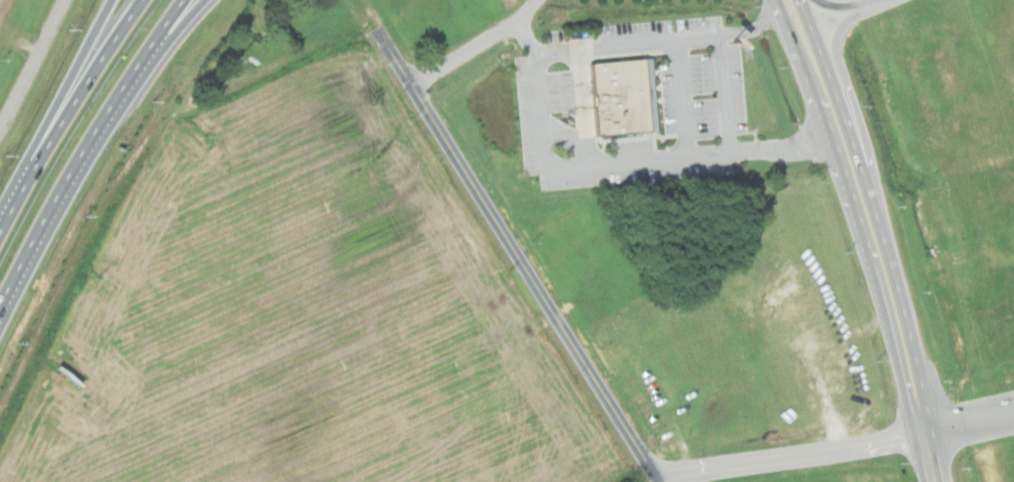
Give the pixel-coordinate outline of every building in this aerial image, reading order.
[(654,58),(591,62),(597,137),(659,133),(654,58)]
